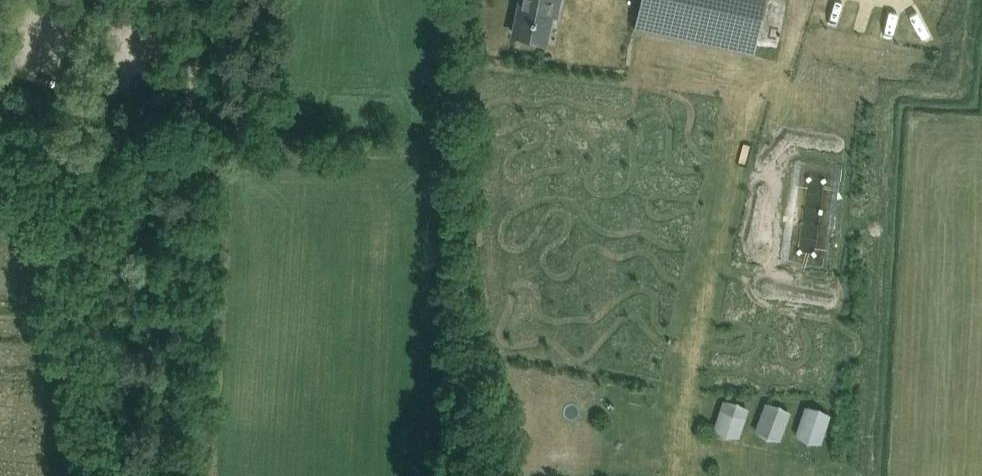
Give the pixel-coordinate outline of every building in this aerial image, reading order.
[(533,37),(546,40),(555,0),(521,0),(514,33),(533,37)] [(753,54),(755,44),(765,0),(641,0),(635,28),(753,54)] [(868,23),(896,26),(897,16),(869,13),(868,23)] [(868,26),(868,34),(893,35),(893,27),(868,26)] [(828,168),(788,163),(777,245),(817,250),(828,168)] [(750,408),(723,398),(712,428),(739,437),(750,408)] [(791,411),(765,401),(754,431),(781,440),(791,411)] [(831,414),(804,405),(794,435),(821,444),(831,414)]
